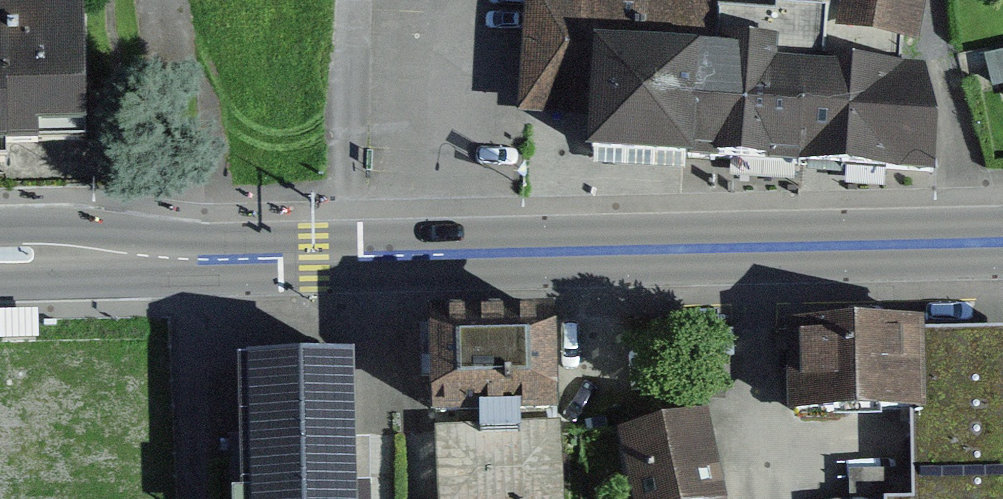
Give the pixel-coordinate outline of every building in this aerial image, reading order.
[(529,102),(585,106),(582,141),(921,161),(927,54),(907,53),(918,0),(537,0),(529,102)] [(84,151),(82,7),(0,8),(0,152),(84,151)] [(915,317),(786,321),(790,421),(918,417),(916,337),(915,317)] [(549,324),(419,327),(421,423),(551,417),(549,324)] [(916,337),(921,498),(1002,498),(1002,334),(916,337)] [(233,364),(239,498),(359,498),(353,363),(233,364)] [(613,440),(626,498),(720,498),(703,421),(613,440)]
